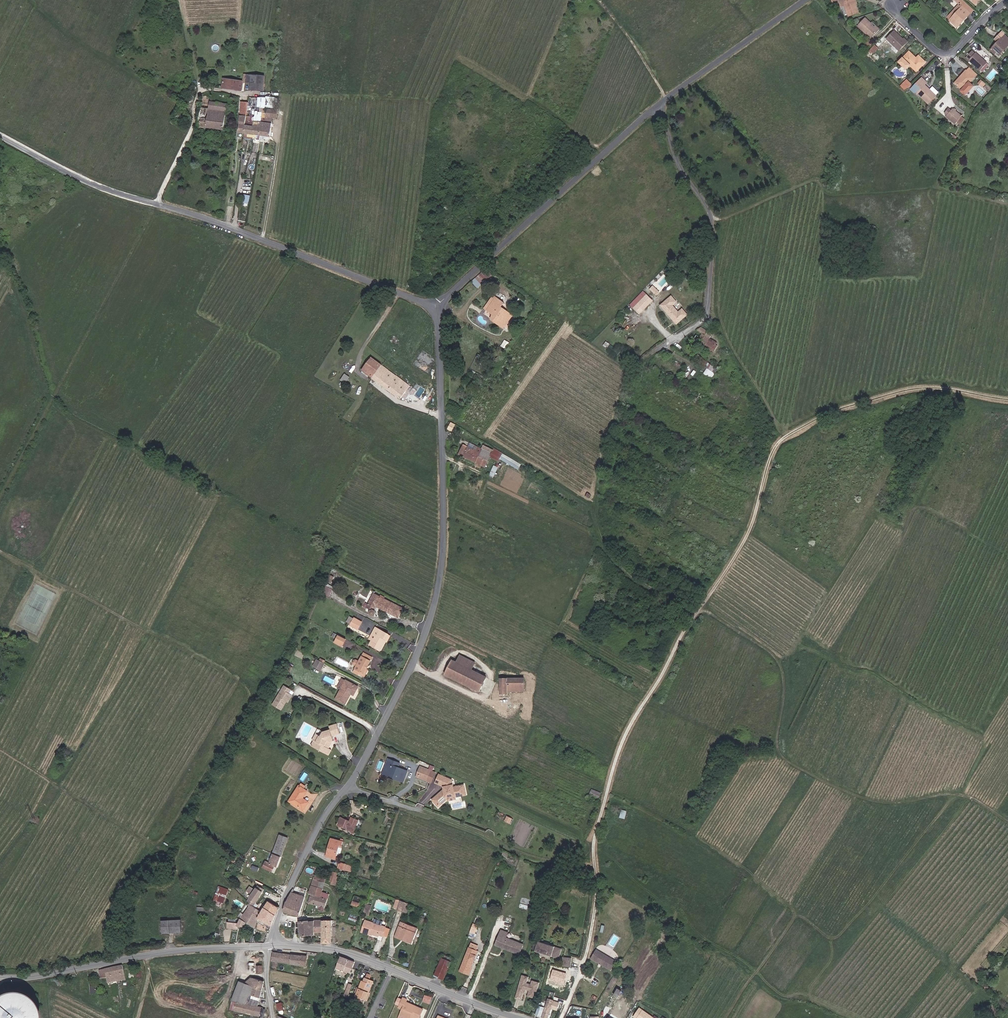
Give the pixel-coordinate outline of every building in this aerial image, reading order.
[(853,4),(851,0),(839,0),(838,0),(841,6),(845,5),(849,15),(858,12),(854,3),(853,4)] [(961,14),(964,11),(952,0),(949,3),(950,4),(939,16),(943,19),(942,21),(945,23),(944,24),(950,30),(957,23),(959,24),(961,21),(960,19),(963,16),(961,14)] [(865,40),(872,33),(865,26),(866,25),(861,20),(853,28),(865,40)] [(950,30),(952,31),(959,24),(957,23),(950,30)] [(872,33),(874,31),(867,24),(866,25),(865,26),(872,33)] [(893,53),(903,44),(899,41),(898,42),(890,34),(882,42),(893,53)] [(993,54),(996,57),(1005,47),(1002,44),(997,40),(987,53),(991,56),(993,54)] [(858,48),(861,52),(868,45),(864,42),(858,48)] [(865,54),(869,57),(873,52),(870,49),(865,54)] [(910,73),(919,64),(913,58),(911,61),(904,54),(893,65),(897,69),(901,65),(904,68),(910,73)] [(976,74),(982,67),(973,57),(971,59),(968,56),(962,62),(976,74)] [(966,91),(963,88),(971,77),(965,72),(961,76),(960,75),(956,79),(958,81),(950,89),(956,95),(955,96),(959,99),(966,91)] [(257,90),(262,90),(263,74),(249,73),(249,82),(257,83),(257,90)] [(220,88),(239,92),(240,83),(228,81),(222,79),(220,88)] [(950,90),(950,89),(958,81),(956,79),(948,88),(950,90)] [(901,93),(907,87),(902,82),(896,87),(901,93)] [(924,106),(931,99),(920,88),(921,87),(917,82),(909,90),(914,94),(913,96),(924,106)] [(198,129),(205,130),(209,99),(209,96),(202,95),(201,101),(198,129)] [(259,96),(259,107),(274,107),(274,97),(259,96)] [(205,130),(223,133),(228,102),(209,99),(205,130)] [(261,115),(257,114),(258,107),(253,107),(253,104),(249,104),(248,109),(249,109),(249,112),(254,113),(253,119),(260,119),(261,115)] [(248,109),(244,109),(241,135),(258,137),(260,125),(260,119),(253,119),(254,113),(249,112),(249,109),(248,109)] [(950,126),(956,118),(946,112),(945,114),(942,111),(939,116),(942,118),(941,120),(950,126)] [(270,123),(274,124),(275,113),(267,112),(266,116),(266,120),(260,119),(260,125),(270,127),(270,123)] [(258,137),(269,138),(270,127),(260,125),(258,137)] [(492,264),(495,267),(501,262),(497,259),(492,264)] [(478,290),(493,276),(487,269),(472,283),(478,290)] [(653,285),(650,289),(657,295),(660,292),(653,285)] [(633,307),(639,313),(652,300),(646,294),(633,307)] [(679,311),(672,304),(675,300),(671,295),(661,305),(677,322),(687,313),(683,308),(679,311)] [(491,312),(492,313),(500,299),(499,299),(491,312)] [(508,328),(516,315),(505,309),(502,307),(505,303),(500,299),(492,313),(503,320),(501,324),(508,328)] [(508,328),(509,329),(517,316),(516,315),(508,328)] [(693,336),(701,341),(709,328),(704,325),(702,329),(703,330),(701,333),(697,331),(693,336)] [(712,339),(709,337),(713,331),(709,328),(701,341),(715,349),(718,343),(716,341),(717,339),(713,337),(712,339)] [(704,364),(708,360),(700,355),(697,359),(704,364)] [(373,377),(374,376),(383,365),(373,357),(363,370),(373,377)] [(712,379),(719,369),(711,363),(704,373),(712,379)] [(373,377),(381,383),(390,370),(383,365),(374,376),(373,377)] [(381,383),(391,390),(400,377),(390,370),(381,383)] [(342,380),(348,383),(351,376),(345,373),(342,380)] [(391,390),(402,398),(410,387),(411,385),(400,377),(391,390)] [(485,452),(479,449),(468,445),(464,454),(481,461),(485,452)] [(491,466),(496,455),(498,450),(488,445),(487,448),(485,452),(481,461),(491,466)] [(496,455),(504,459),(507,452),(499,449),(498,450),(496,455)] [(494,477),(499,467),(494,465),(489,475),(494,477)] [(397,618),(402,609),(387,602),(383,599),(380,598),(373,594),(366,608),(372,611),(370,611),(369,613),(369,616),(372,617),(375,616),(376,615),(376,613),(375,612),(377,608),(397,618)] [(349,626),(357,630),(360,623),(353,619),(349,626)] [(379,651),(384,642),(388,635),(374,628),(371,634),(374,636),(372,642),(370,645),(379,651)] [(337,645),(343,649),(347,642),(340,638),(338,643),(337,645)] [(359,670),(355,676),(360,678),(362,674),(366,676),(374,661),(366,656),(361,665),(359,670)] [(466,670),(469,663),(458,658),(454,665),(466,670)] [(315,669),(322,673),(326,666),(319,662),(315,669)] [(485,680),(469,672),(473,665),(469,663),(466,670),(454,665),(450,662),(443,676),(479,694),(485,680)] [(360,687),(348,681),(347,682),(343,680),(339,688),(343,690),(338,700),(348,704),(353,693),(356,695),(360,687)] [(524,689),(524,680),(501,680),(502,695),(508,695),(508,689),(524,689)] [(291,706),(295,699),(293,698),(296,694),(288,690),(277,710),(285,715),(291,706)] [(337,742),(344,740),(342,729),(334,731),(335,736),(328,738),(326,742),(324,741),(321,747),(318,746),(315,752),(332,762),(335,757),(333,755),(335,752),(333,751),(334,748),(338,747),(337,742)] [(324,741),(326,742),(328,738),(322,735),(313,751),(315,752),(318,746),(321,747),(324,741)] [(408,771),(399,768),(400,764),(389,760),(384,773),(392,776),(392,779),(403,783),(408,771)] [(434,772),(421,767),(418,774),(426,776),(431,778),(434,772)] [(431,778),(426,776),(425,780),(432,783),(436,773),(434,772),(431,778)] [(453,779),(440,774),(436,783),(445,787),(446,792),(441,792),(433,801),(438,805),(440,803),(442,805),(449,797),(449,795),(466,793),(465,784),(455,785),(453,779)] [(290,803),(297,807),(307,792),(306,791),(307,788),(302,786),(301,788),(300,788),(290,803)] [(588,796),(597,800),(601,792),(592,787),(588,796)] [(297,807),(304,812),(309,804),(303,800),(308,793),(307,792),(297,807)] [(368,817),(374,819),(379,805),(373,803),(368,817)] [(342,828),(359,834),(363,823),(356,820),(355,824),(345,820),(342,828)] [(274,856),(281,859),(288,840),(277,835),(270,854),(274,856)] [(342,848),(345,849),(346,843),(343,842),(334,840),(330,855),(340,858),(341,854),(342,848)] [(277,869),(281,859),(274,856),(270,866),(265,864),(263,870),(272,874),(274,868),(277,869)] [(342,874),(335,872),(332,882),(335,883),(334,885),(338,886),(340,880),(342,874)] [(315,882),(327,884),(328,880),(317,876),(315,882)] [(313,887),(325,890),(327,884),(315,882),(313,887)] [(218,885),(213,903),(224,906),(229,888),(218,885)] [(260,898),(264,890),(258,887),(255,892),(249,889),(247,893),(252,896),(248,903),(249,904),(251,906),(254,908),(260,898)] [(298,897),(307,900),(309,892),(301,889),(298,897)] [(322,900),(322,898),(323,895),(312,891),(310,896),(312,897),(322,900)] [(283,913),(301,918),(307,900),(298,897),(293,894),(288,904),(287,904),(283,913)] [(360,904),(363,899),(357,895),(353,901),(360,904)] [(319,911),(325,912),(329,899),(322,898),(322,900),(312,897),(310,905),(319,908),(319,911)] [(266,908),(269,903),(264,899),(260,905),(266,908)] [(398,911),(404,913),(408,905),(401,902),(398,911)] [(264,910),(276,917),(279,909),(269,903),(266,908),(264,910)] [(272,927),(276,917),(264,910),(262,913),(254,908),(251,906),(251,907),(240,924),(239,926),(228,925),(227,930),(238,931),(238,929),(244,931),(247,924),(254,930),(257,924),(265,928),(266,926),(272,927)] [(323,934),(332,933),(333,921),(316,922),(316,929),(323,929),(323,933),(323,934)] [(316,933),(316,929),(316,922),(309,923),(309,922),(299,923),(301,938),(316,936),(316,933)] [(383,938),(386,929),(366,922),(361,934),(368,936),(369,935),(378,938),(378,936),(383,938)] [(474,922),(471,932),(476,934),(480,925),(474,922)] [(162,938),(181,937),(180,924),(161,925),(162,938)] [(412,945),(416,934),(399,928),(396,937),(404,940),(403,942),(412,945)] [(323,944),(332,943),(332,933),(323,934),(323,944)] [(507,936),(500,933),(494,949),(519,957),(523,947),(505,941),(507,936)] [(562,950),(538,943),(535,952),(559,960),(562,950)] [(460,970),(465,973),(474,951),(472,950),(474,946),(471,944),(460,970)] [(470,968),(471,969),(476,957),(475,957),(477,952),(476,952),(474,951),(465,973),(467,974),(470,968)] [(614,962),(594,952),(590,960),(597,964),(598,962),(600,963),(599,965),(609,971),(614,962)] [(269,965),(303,969),(304,959),(269,955),(269,965)] [(450,962),(440,958),(432,975),(442,979),(450,962)] [(573,968),(574,959),(565,958),(563,967),(573,968)] [(335,972),(348,977),(353,965),(339,960),(335,972)] [(115,987),(122,986),(119,973),(96,977),(97,984),(103,984),(104,988),(115,987)] [(253,1011),(260,983),(248,979),(243,985),(235,1006),(233,1006),(231,1015),(246,1017),(256,1017),(257,1013),(257,1012),(253,1011)] [(525,995),(526,989),(528,990),(528,991),(529,992),(527,998),(534,1000),(538,986),(531,984),(530,988),(526,987),(528,980),(521,979),(515,1000),(521,1001),(523,994),(525,995)] [(363,1005),(366,998),(370,985),(363,982),(361,986),(359,985),(353,1001),(352,1005),(361,1009),(363,1005)] [(620,998),(624,990),(620,988),(616,995),(620,998)] [(556,1012),(559,1004),(553,1003),(553,1002),(552,1001),(555,994),(550,992),(545,1010),(550,1011),(551,1011),(556,1012)] [(421,1003),(428,1006),(431,999),(424,997),(421,1003)] [(396,999),(394,1004),(398,1006),(397,1008),(401,1010),(397,1017),(409,1017),(418,1017),(421,1010),(413,1007),(413,1008),(404,1005),(404,1003),(405,1000),(401,998),(400,1001),(396,999)] [(279,1011),(285,1009),(283,1002),(277,1003),(279,1011)] [(536,1016),(541,1017),(544,1006),(539,1005),(536,1016)] [(643,1011),(639,1009),(634,1017),(639,1017),(643,1011)] [(550,1011),(545,1010),(542,1017),(548,1017),(550,1011)]
